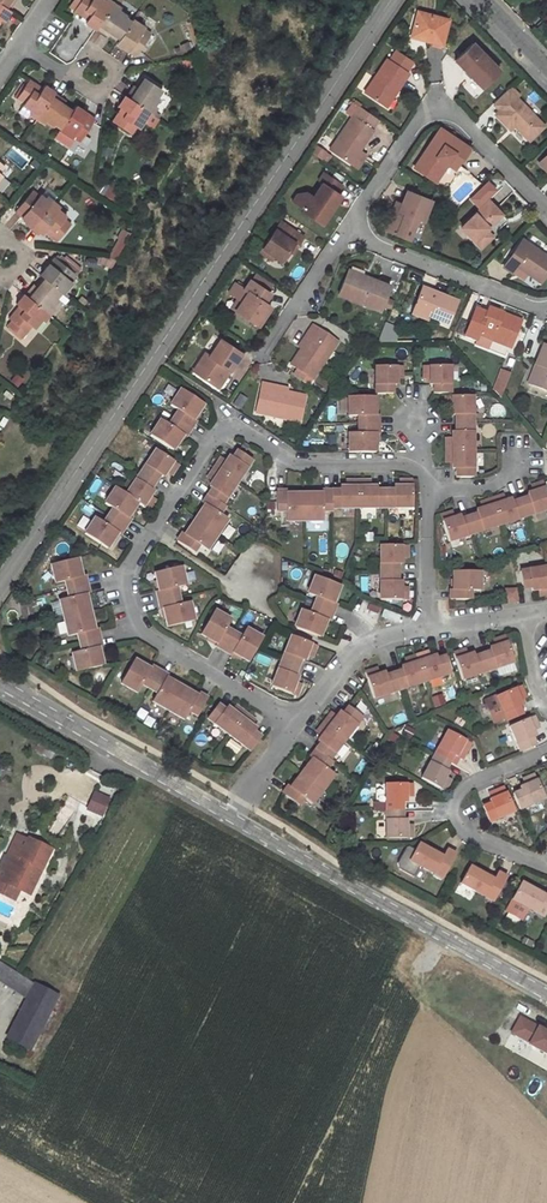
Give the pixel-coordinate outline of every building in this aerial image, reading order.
[(15,0),(0,0),(0,5),(8,11),(15,0)] [(73,11),(86,20),(84,23),(94,29),(95,28),(111,5),(103,0),(81,0),(73,11)] [(3,21),(9,11),(8,11),(0,5),(0,20),(3,21)] [(107,34),(109,32),(119,38),(131,21),(124,17),(126,15),(111,5),(95,28),(106,36),(107,34)] [(419,41),(439,46),(447,20),(414,10),(408,32),(421,36),(419,41)] [(135,56),(149,34),(142,29),(144,27),(132,19),(131,21),(119,38),(117,41),(116,44),(135,56)] [(109,32),(107,34),(117,41),(119,38),(109,32)] [(421,36),(408,32),(407,37),(419,41),(421,36)] [(453,61),(479,87),(497,69),(472,43),(453,61)] [(384,59),(362,93),(379,103),(386,92),(392,96),(406,73),(404,72),(411,61),(394,50),(387,60),(384,59)] [(160,89),(143,78),(136,88),(133,85),(125,97),(148,113),(158,98),(156,96),(160,89)] [(40,89),(28,81),(16,98),(23,102),(21,106),(37,116),(53,93),(53,92),(43,85),(40,89)] [(493,113),(507,128),(512,124),(527,139),(541,125),(505,89),(491,103),(497,110),(493,113)] [(386,92),(379,103),(385,107),(392,96),(386,92)] [(52,127),(53,124),(59,128),(71,111),(62,105),(63,102),(64,101),(53,93),(37,116),(52,127)] [(113,122),(130,134),(135,127),(138,128),(148,113),(125,97),(124,97),(117,107),(121,109),(113,122)] [(73,109),(63,102),(62,105),(71,111),(73,109)] [(72,137),(79,142),(93,119),(74,106),(73,109),(71,111),(59,128),(58,131),(70,139),(72,137)] [(358,107),(328,150),(349,164),(373,131),(371,130),(378,120),(358,107)] [(445,163),(448,159),(456,164),(467,148),(438,128),(422,152),(427,155),(417,169),(433,181),(445,163)] [(316,147),(312,153),(318,157),(321,151),(316,147)] [(546,172),(546,151),(537,161),(546,172)] [(422,152),(412,166),(417,169),(427,155),(422,152)] [(445,163),(453,169),(456,164),(448,159),(445,163)] [(310,222),(320,212),(323,215),(328,208),(332,205),(333,205),(339,197),(334,194),(339,185),(320,173),(315,182),(318,184),(310,198),(304,195),(293,197),(289,204),(301,211),(299,215),(310,222)] [(401,204),(396,215),(390,213),(383,230),(406,239),(416,218),(422,220),(430,199),(406,190),(401,204)] [(38,196),(31,191),(14,212),(31,226),(50,204),(39,195),(38,196)] [(484,230),(501,214),(487,200),(459,227),(479,247),(487,239),(479,231),(482,228),(484,230)] [(396,215),(401,204),(395,202),(390,213),(396,215)] [(56,241),(69,224),(63,219),(65,216),(50,204),(31,226),(41,234),(44,231),(56,241)] [(320,212),(310,222),(318,227),(333,205),(332,205),(328,208),(323,215),(320,212)] [(277,223),(260,250),(278,262),(285,252),(291,243),(295,246),(300,238),(277,223)] [(490,236),(484,230),(482,228),(479,231),(487,239),(490,236)] [(539,282),(546,269),(546,257),(520,239),(501,266),(510,272),(515,265),(539,282)] [(290,255),(295,246),(291,243),(285,252),(290,255)] [(75,274),(54,258),(40,276),(42,278),(44,279),(59,292),(62,294),(72,282),(70,281),(75,274)] [(367,278),(347,270),(345,275),(365,283),(367,278)] [(255,274),(250,282),(265,292),(270,284),(255,274)] [(337,295),(378,311),(388,286),(367,278),(365,283),(345,275),(337,295)] [(42,278),(35,286),(37,288),(44,279),(42,278)] [(35,286),(33,285),(24,296),(45,314),(57,299),(55,297),(59,292),(44,279),(37,288),(35,286)] [(246,293),(234,311),(256,326),(269,307),(262,302),(268,294),(265,292),(250,282),(248,281),(242,290),(246,293)] [(412,310),(427,317),(426,319),(446,327),(456,303),(420,289),(412,310)] [(234,311),(246,293),(242,290),(229,308),(234,311)] [(7,326),(21,338),(31,326),(33,328),(45,314),(24,296),(23,295),(15,304),(19,307),(9,319),(12,321),(7,326)] [(475,335),(508,348),(519,321),(487,308),(485,314),(473,309),(462,337),(473,341),(475,335)] [(409,316),(425,323),(426,319),(427,317),(412,310),(409,316)] [(308,336),(288,365),(310,380),(335,341),(311,326),(305,334),(308,336)] [(213,386),(225,368),(228,371),(240,353),(220,339),(209,356),(204,353),(191,372),(213,386)] [(489,349),(504,355),(507,349),(492,343),(489,349)] [(530,386),(546,393),(546,348),(541,346),(533,366),(537,367),(530,386)] [(428,376),(428,385),(432,385),(432,393),(450,393),(450,366),(423,367),(423,376),(428,376)] [(533,366),(526,384),(530,386),(537,367),(533,366)] [(374,367),(374,394),(392,394),(392,385),(395,385),(395,376),(401,376),(401,367),(374,367)] [(225,368),(213,386),(216,388),(228,371),(225,368)] [(499,369),(494,386),(503,388),(508,372),(499,369)] [(254,414),(298,422),(303,397),(285,394),(270,391),(271,386),(260,384),(254,414)] [(192,420),(202,405),(179,390),(169,405),(178,411),(173,418),(190,429),(194,422),(192,420)] [(450,405),(450,414),(454,414),(454,423),(472,423),(471,395),(444,395),(444,405),(450,405)] [(375,415),(375,396),(347,397),(347,415),(357,415),(357,424),(378,424),(378,415),(375,415)] [(148,436),(171,451),(182,435),(184,437),(190,429),(173,418),(168,426),(159,420),(148,436)] [(445,451),(472,450),(472,423),(454,423),(454,432),(450,432),(450,441),(445,441),(445,451)] [(347,452),(375,452),(375,433),(378,433),(378,424),(357,424),(357,434),(347,434),(347,452)] [(154,450),(140,472),(154,482),(159,475),(162,477),(168,469),(172,472),(177,465),(154,450)] [(229,455),(224,463),(219,460),(213,468),(236,483),(251,460),(237,450),(232,457),(229,455)] [(450,459),(450,468),(454,468),(454,478),(472,478),(472,450),(445,451),(445,459),(450,459)] [(221,505),(236,483),(213,468),(209,475),(214,478),(209,486),(212,488),(206,495),(221,505)] [(147,499),(152,492),(149,490),(154,482),(140,472),(125,494),(137,502),(147,509),(152,502),(147,499)] [(331,508),(358,508),(357,481),(349,481),(349,486),(340,486),(340,490),(331,491),(331,508)] [(377,486),(367,486),(367,481),(357,481),(358,508),(384,508),(384,490),(377,490),(377,486)] [(384,508),(412,508),(412,481),(403,481),(403,486),(394,486),(394,490),(384,490),(384,508)] [(546,508),(546,501),(541,483),(534,485),(535,490),(526,493),(528,497),(519,500),(524,516),(546,508)] [(107,516),(125,527),(130,520),(127,518),(137,502),(125,494),(114,487),(104,503),(112,508),(107,516)] [(303,494),(285,494),(285,491),(276,491),(276,511),(284,511),(284,521),(304,521),(303,494)] [(303,494),(304,521),(323,521),(322,511),(331,511),(331,508),(331,491),(322,491),(322,494),(303,494)] [(194,519),(216,534),(226,519),(218,513),(223,507),(221,505),(206,495),(201,502),(204,504),(194,519)] [(499,524),(524,516),(519,500),(511,502),(509,498),(501,501),(500,496),(491,499),(499,524)] [(474,532),(499,524),(491,499),(482,501),(484,506),(475,509),(476,513),(469,516),(474,532)] [(447,541),(474,532),(469,516),(459,519),(458,515),(450,517),(448,512),(439,515),(447,541)] [(107,549),(116,534),(120,536),(125,527),(107,516),(102,524),(93,519),(84,533),(107,549)] [(194,519),(184,533),(181,532),(176,539),(193,550),(197,544),(206,549),(216,534),(194,519)] [(380,546),(379,572),(397,572),(397,564),(400,564),(401,555),(406,555),(406,546),(380,546)] [(81,577),(76,559),(50,564),(55,583),(64,581),(66,590),(86,585),(84,576),(81,577)] [(155,572),(159,590),(155,591),(158,601),(178,596),(176,587),(185,585),(181,566),(155,572)] [(540,590),(541,596),(546,595),(546,574),(546,568),(520,572),(522,590),(531,588),(532,592),(540,590)] [(379,572),(379,600),(406,600),(406,592),(400,591),(400,582),(397,582),(397,572),(379,572)] [(478,572),(452,572),(451,590),(448,590),(448,600),(468,600),(468,590),(478,590),(478,572)] [(312,605),(332,613),(336,604),(332,602),(339,586),(313,575),(306,593),(316,596),(312,605)] [(89,613),(85,595),(89,595),(86,585),(66,590),(68,599),(59,601),(63,619),(89,613)] [(504,588),(504,603),(515,603),(515,588),(504,588)] [(163,608),(168,626),(194,620),(189,602),(180,604),(178,596),(158,601),(159,609),(163,608)] [(293,627),(318,637),(325,620),(329,621),(332,613),(312,605),(309,613),(300,610),(293,627)] [(200,632),(218,641),(216,644),(224,648),(234,631),(226,626),(231,618),(214,608),(200,632)] [(93,630),(89,613),(63,619),(67,636),(76,634),(79,643),(98,638),(96,629),(93,630)] [(233,650),(249,659),(262,635),(246,626),(241,635),(234,631),(224,648),(232,653),(233,650)] [(289,636),(279,661),(296,668),(299,659),(303,661),(307,652),(312,654),(315,646),(289,636)] [(488,671),(513,663),(505,636),(496,639),(497,644),(488,647),(490,651),(482,654),(488,671)] [(75,672),(102,666),(97,648),(100,647),(98,638),(79,643),(81,652),(71,654),(75,672)] [(462,680),(488,671),(482,654),(473,657),(472,653),(463,656),(461,650),(453,653),(462,680)] [(416,655),(425,681),(450,673),(445,656),(439,658),(438,655),(427,658),(425,652),(416,655)] [(400,689),(425,681),(416,655),(407,658),(409,664),(400,667),(401,670),(394,673),(400,689)] [(133,658),(119,682),(136,692),(140,684),(149,688),(159,670),(151,665),(150,668),(133,658)] [(279,661),(270,686),(295,696),(298,687),(293,685),(297,677),(293,675),(296,668),(279,661)] [(181,686),(165,677),(166,675),(159,670),(149,688),(156,693),(151,701),(167,710),(181,686)] [(372,699),(400,689),(394,673),(384,676),(383,673),(375,675),(373,670),(364,673),(372,699)] [(504,716),(507,721),(523,714),(519,705),(522,703),(521,699),(519,695),(524,693),(520,684),(496,694),(504,716)] [(181,686),(167,710),(183,719),(188,711),(196,716),(206,697),(199,693),(197,696),(181,686)] [(485,699),(494,720),(504,716),(496,694),(485,699)] [(206,717),(228,734),(245,712),(237,706),(233,710),(225,704),(223,708),(217,703),(206,717)] [(340,710),(335,717),(330,714),(324,723),(346,739),(362,717),(348,706),(343,713),(340,710)] [(257,728),(250,722),(253,718),(245,712),(228,734),(250,750),(260,736),(255,731),(257,728)] [(509,725),(519,751),(535,744),(532,736),(535,735),(533,730),(531,726),(537,724),(534,715),(509,725)] [(322,734),(317,740),(320,743),(315,750),(329,760),(346,739),(324,723),(318,731),(322,734)] [(455,756),(459,749),(461,746),(466,749),(471,741),(448,728),(433,754),(448,762),(452,754),(455,756)] [(301,773),(322,790),(333,776),(325,770),(331,762),(329,760),(315,750),(309,758),(311,759),(301,773)] [(433,754),(421,777),(444,790),(447,783),(442,780),(444,776),(447,772),(444,770),(448,762),(433,754)] [(301,773),(289,789),(287,787),(281,794),(297,807),(303,799),(311,805),(322,790),(301,773)] [(519,810),(543,799),(533,775),(526,778),(528,784),(523,786),(519,788),(520,791),(512,794),(519,810)] [(384,782),(384,811),(402,811),(401,799),(405,799),(404,794),(404,790),(411,790),(411,781),(384,782)] [(498,797),(493,799),(489,801),(490,804),(482,807),(489,823),(514,812),(503,788),(495,791),(498,797)] [(93,818),(107,803),(94,791),(80,805),(93,818)] [(384,811),(385,838),(412,837),(412,829),(405,829),(405,825),(405,820),(402,820),(402,811),(384,811)] [(52,850),(30,839),(19,861),(14,859),(3,882),(26,893),(39,868),(43,870),(52,850)] [(409,860),(441,878),(454,854),(445,849),(443,854),(441,857),(432,852),(417,843),(415,848),(409,860)] [(409,860),(415,848),(411,846),(405,858),(409,860)] [(460,883),(493,901),(506,877),(497,872),(495,876),(493,880),(484,875),(469,867),(460,883)] [(484,875),(493,880),(495,876),(486,871),(484,875)] [(544,917),(546,910),(546,892),(545,895),(536,890),(520,882),(511,899),(544,917)] [(26,996),(32,982),(0,963),(0,980),(26,996)] [(32,982),(26,996),(6,1037),(29,1049),(58,996),(32,982)] [(517,1015),(507,1036),(546,1056),(546,1030),(517,1015)]
